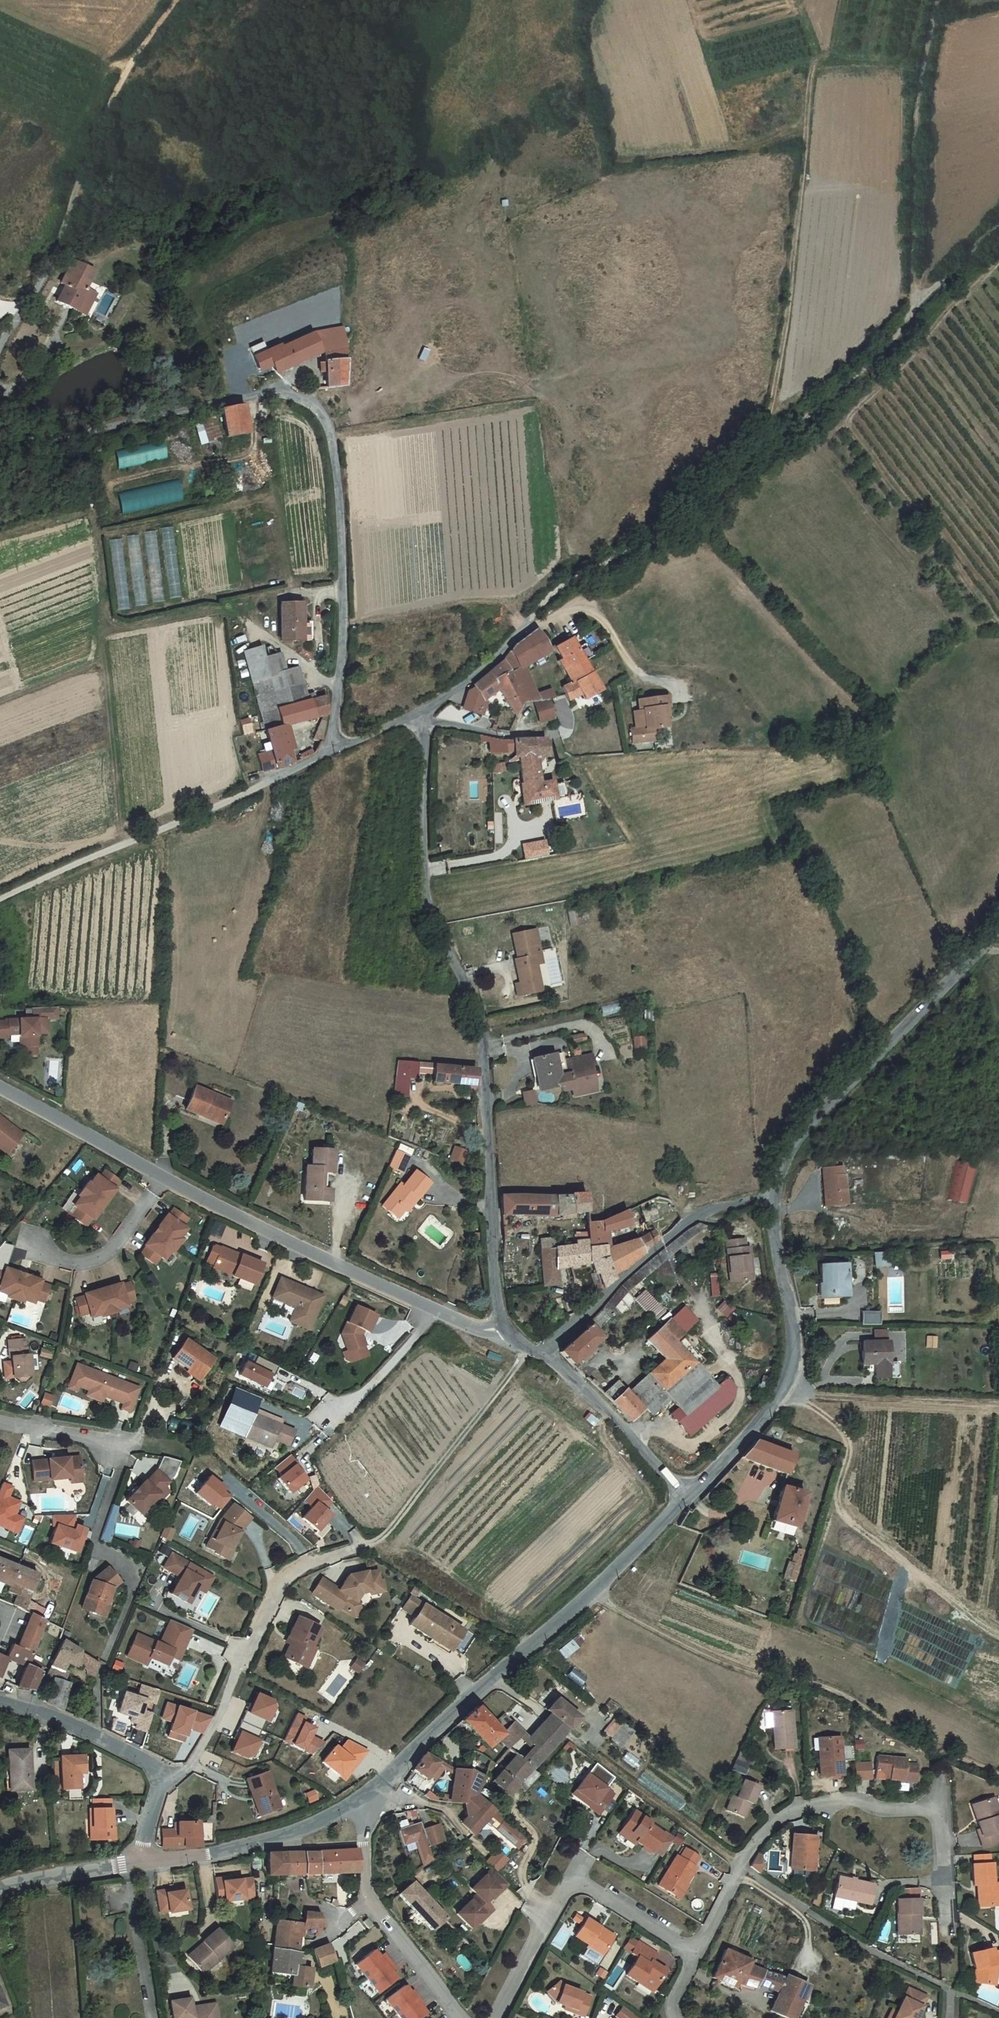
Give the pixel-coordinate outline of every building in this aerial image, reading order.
[(65,280),(56,297),(85,312),(98,288),(85,281),(92,268),(69,257),(59,277),(65,280)] [(308,352),(317,350),(335,347),(332,327),(306,331),(298,336),(308,352)] [(265,375),(308,352),(298,336),(256,359),(265,375)] [(323,387),(338,385),(335,347),(317,350),(323,387)] [(245,432),(240,404),(218,409),(224,436),(245,432)] [(202,444),(209,442),(205,429),(203,425),(197,427),(202,444)] [(205,429),(209,442),(221,438),(218,425),(205,429)] [(120,467),(169,459),(166,442),(117,450),(120,467)] [(140,506),(183,499),(180,481),(137,488),(140,506)] [(139,536),(130,536),(132,559),(141,559),(139,536)] [(277,640),(296,639),(296,621),(299,621),(299,602),(276,603),(277,640)] [(502,655),(500,658),(517,700),(533,700),(536,699),(533,694),(522,672),(519,665),(546,650),(531,629),(528,632),(516,642),(512,644),(509,647),(507,650),(502,655)] [(559,687),(563,694),(567,701),(580,693),(583,700),(599,691),(583,660),(576,647),(570,636),(552,645),(560,658),(556,660),(565,675),(569,673),(573,680),(559,687)] [(576,647),(583,660),(591,655),(584,642),(576,647)] [(244,651),(248,666),(279,661),(277,656),(264,659),(262,646),(244,651)] [(517,700),(500,658),(493,664),(472,681),(482,697),(490,690),(488,688),(491,686),(494,687),(512,714),(517,700)] [(248,666),(255,695),(297,685),(294,669),(282,673),(279,661),(248,666)] [(262,726),(264,725),(278,722),(274,705),(300,698),(297,685),(255,695),(262,726)] [(533,694),(536,699),(547,699),(553,697),(549,689),(533,694)] [(278,722),(285,720),(326,711),(322,693),(300,698),(274,705),(278,722)] [(642,709),(644,725),(652,724),(653,728),(664,726),(663,716),(668,715),(665,696),(637,700),(638,710),(642,709)] [(536,699),(533,700),(538,718),(552,714),(547,699),(536,699)] [(478,713),(483,703),(481,703),(480,703),(479,703),(478,702),(472,710),(478,713)] [(278,722),(264,725),(271,747),(256,752),(261,769),(292,759),(288,746),(292,745),(285,720),(278,722)] [(311,739),(317,741),(322,725),(315,724),(311,739)] [(627,733),(628,743),(654,740),(653,728),(652,724),(644,725),(627,728),(627,733)] [(511,752),(511,740),(499,740),(483,736),(483,741),(490,742),(491,752),(511,752)] [(544,736),(511,737),(511,740),(511,752),(511,754),(516,754),(531,753),(545,753),(544,736)] [(516,754),(523,790),(519,790),(522,805),(542,803),(538,788),(531,753),(516,754)] [(538,788),(542,803),(567,800),(564,784),(560,784),(538,788)] [(519,859),(537,856),(535,843),(516,846),(519,859)] [(525,964),(524,956),(531,955),(528,936),(523,937),(521,929),(508,931),(513,956),(509,956),(514,980),(510,981),(513,996),(531,993),(525,964)] [(513,956),(508,931),(504,932),(509,956),(513,956)] [(531,955),(524,956),(525,964),(533,962),(531,955)] [(31,1005),(31,1016),(45,1015),(45,1016),(55,1016),(54,1004),(31,1005)] [(6,1035),(6,1032),(18,1031),(18,1034),(21,1034),(22,1044),(23,1044),(34,1043),(35,1043),(35,1031),(46,1030),(45,1016),(45,1015),(31,1016),(3,1017),(3,1019),(0,1019),(0,1035),(6,1035)] [(645,1040),(635,1040),(636,1053),(646,1052),(645,1040)] [(23,1044),(23,1052),(34,1052),(34,1043),(23,1044)] [(558,1053),(550,1055),(552,1070),(561,1068),(558,1053)] [(565,1092),(566,1097),(575,1095),(580,1094),(578,1085),(586,1084),(584,1069),(581,1069),(581,1065),(586,1064),(584,1056),(567,1058),(569,1066),(561,1068),(552,1070),(550,1055),(529,1057),(535,1092),(554,1089),(555,1094),(556,1094),(565,1092)] [(395,1074),(408,1075),(416,1076),(416,1070),(418,1058),(397,1056),(395,1074)] [(434,1060),(418,1058),(416,1070),(434,1072),(434,1063),(434,1060)] [(474,1066),(434,1063),(434,1072),(433,1080),(475,1084),(475,1082),(475,1074),(474,1066)] [(395,1074),(392,1093),(406,1094),(408,1075),(395,1074)] [(191,1083),(181,1109),(199,1115),(201,1111),(219,1119),(228,1096),(191,1083)] [(587,1094),(586,1084),(578,1085),(580,1094),(587,1094)] [(527,1093),(518,1095),(519,1106),(529,1104),(527,1093)] [(5,1151),(20,1132),(7,1121),(5,1124),(0,1121),(0,1147),(5,1151)] [(307,1164),(305,1199),(330,1202),(331,1190),(318,1188),(320,1168),(332,1169),(334,1146),(314,1145),(313,1165),(307,1164)] [(457,1147),(452,1160),(463,1164),(468,1151),(457,1147)] [(406,1156),(392,1151),(385,1167),(398,1172),(406,1156)] [(976,1161),(955,1156),(946,1195),(966,1200),(976,1161)] [(838,1164),(819,1165),(821,1203),(842,1201),(841,1172),(839,1172),(838,1164)] [(117,1177),(102,1166),(97,1174),(111,1184),(117,1177)] [(381,1200),(392,1209),(399,1200),(406,1206),(417,1191),(419,1193),(428,1180),(412,1166),(402,1180),(398,1178),(381,1200)] [(104,1197),(113,1186),(111,1184),(97,1174),(93,1171),(87,1180),(85,1178),(80,1185),(99,1198),(101,1195),(104,1197)] [(91,1216),(99,1204),(96,1202),(99,1198),(80,1185),(75,1192),(77,1193),(71,1202),(75,1204),(69,1212),(83,1222),(89,1215),(91,1216)] [(587,1212),(587,1205),(586,1192),(567,1193),(567,1196),(537,1195),(538,1213),(553,1211),(553,1214),(587,1212)] [(499,1200),(499,1214),(523,1214),(522,1194),(498,1193),(499,1200)] [(523,1214),(538,1213),(537,1195),(522,1194),(523,1214)] [(399,1215),(406,1206),(399,1200),(392,1209),(399,1215)] [(184,1224),(180,1222),(185,1214),(171,1204),(166,1212),(164,1210),(156,1222),(159,1224),(156,1228),(175,1241),(179,1234),(177,1233),(184,1224)] [(588,1248),(610,1247),(610,1234),(632,1225),(625,1211),(603,1221),(587,1224),(588,1240),(588,1248)] [(676,1237),(683,1244),(707,1226),(697,1221),(692,1225),(676,1237)] [(655,1227),(640,1238),(647,1248),(657,1240),(662,1237),(655,1227)] [(170,1248),(175,1241),(156,1228),(153,1231),(151,1229),(142,1241),(144,1242),(158,1252),(162,1255),(168,1246),(170,1248)] [(543,1251),(550,1251),(549,1249),(557,1249),(556,1234),(542,1234),(543,1251)] [(725,1238),(729,1280),(747,1278),(745,1261),(748,1261),(747,1244),(743,1245),(742,1236),(725,1238)] [(621,1281),(620,1282),(626,1289),(645,1273),(676,1249),(683,1244),(676,1237),(653,1254),(643,1261),(634,1270),(621,1281)] [(610,1250),(609,1272),(618,1270),(621,1268),(625,1266),(631,1260),(642,1252),(647,1248),(640,1238),(610,1250)] [(588,1254),(588,1248),(588,1240),(581,1240),(581,1247),(572,1248),(557,1249),(549,1249),(550,1251),(553,1265),(557,1265),(573,1264),(573,1255),(588,1254)] [(262,1260),(221,1242),(220,1243),(214,1241),(212,1241),(207,1253),(215,1256),(213,1259),(233,1268),(231,1271),(253,1280),(262,1260)] [(153,1260),(158,1252),(144,1242),(138,1250),(153,1260)] [(610,1277),(609,1272),(610,1250),(610,1247),(588,1248),(588,1254),(573,1255),(573,1264),(592,1263),(598,1263),(601,1285),(610,1277)] [(553,1265),(550,1251),(543,1251),(543,1271),(553,1265)] [(233,1268),(213,1259),(212,1262),(231,1271),(233,1268)] [(819,1280),(820,1292),(846,1291),(845,1280),(847,1280),(851,1276),(845,1271),(845,1268),(848,1265),(845,1262),(845,1261),(820,1262),(821,1280),(819,1280)] [(21,1272),(16,1271),(17,1268),(4,1263),(3,1265),(0,1275),(0,1287),(6,1289),(5,1291),(13,1294),(21,1272)] [(591,1293),(601,1285),(598,1263),(592,1263),(592,1278),(590,1278),(591,1293)] [(543,1271),(544,1285),(558,1284),(557,1265),(553,1265),(543,1271)] [(42,1296),(48,1280),(39,1277),(39,1275),(26,1271),(25,1274),(21,1272),(13,1294),(21,1297),(22,1294),(32,1298),(33,1293),(42,1296)] [(280,1275),(272,1294),(282,1299),(284,1296),(296,1301),(295,1304),(289,1318),(308,1327),(323,1293),(313,1289),(312,1291),(305,1288),(306,1286),(280,1275)] [(136,1294),(131,1278),(122,1280),(122,1278),(108,1282),(109,1286),(105,1287),(111,1309),(119,1307),(118,1304),(128,1301),(127,1297),(136,1294)] [(607,1296),(601,1304),(607,1310),(621,1294),(625,1290),(626,1289),(620,1282),(614,1287),(607,1296)] [(111,1309),(105,1287),(101,1288),(100,1285),(86,1289),(86,1290),(77,1293),(82,1310),(91,1307),(92,1312),(102,1309),(103,1311),(111,1309)] [(642,1286),(632,1296),(652,1318),(663,1310),(642,1286)] [(284,1296),(282,1299),(295,1304),(296,1301),(284,1296)] [(724,1299),(714,1310),(731,1324),(740,1314),(724,1299)] [(344,1340),(347,1348),(363,1342),(365,1342),(361,1331),(363,1327),(367,1329),(375,1312),(355,1302),(348,1319),(346,1318),(341,1330),(347,1333),(344,1340)] [(567,1360),(570,1361),(598,1336),(592,1329),(610,1313),(607,1310),(601,1304),(599,1306),(584,1322),(586,1325),(559,1349),(563,1354),(567,1360)] [(683,1308),(668,1319),(682,1333),(684,1334),(691,1328),(696,1323),(683,1308)] [(860,1309),(860,1323),(878,1322),(878,1309),(860,1309)] [(668,1319),(646,1339),(663,1357),(647,1372),(649,1374),(659,1383),(652,1389),(658,1395),(693,1363),(673,1341),(682,1333),(668,1319)] [(873,1327),(873,1339),(886,1339),(887,1327),(873,1327)] [(12,1358),(13,1373),(17,1372),(20,1377),(26,1376),(27,1371),(32,1369),(30,1350),(26,1350),(25,1342),(24,1336),(20,1336),(20,1339),(7,1340),(10,1358),(12,1358)] [(186,1338),(171,1357),(186,1368),(184,1370),(196,1380),(212,1358),(186,1338)] [(861,1339),(861,1364),(874,1364),(873,1378),(886,1378),(887,1363),(887,1339),(886,1339),(873,1339),(861,1339)] [(347,1348),(343,1350),(345,1356),(349,1358),(366,1352),(363,1342),(347,1348)] [(42,1343),(40,1351),(51,1353),(53,1346),(42,1343)] [(260,1382),(263,1375),(265,1376),(268,1370),(270,1372),(275,1362),(247,1348),(236,1370),(260,1382)] [(102,1391),(122,1398),(120,1403),(129,1406),(137,1382),(97,1367),(76,1360),(69,1379),(78,1382),(87,1385),(102,1391)] [(698,1367),(693,1363),(658,1395),(646,1406),(653,1413),(661,1406),(662,1407),(671,1399),(678,1406),(684,1414),(715,1386),(698,1367)] [(896,1363),(887,1363),(886,1378),(896,1378),(896,1363)] [(646,1406),(658,1395),(652,1389),(659,1383),(649,1374),(626,1391),(644,1408),(646,1406)] [(684,1414),(678,1406),(670,1413),(690,1434),(731,1397),(733,1386),(723,1379),(715,1386),(684,1414)] [(624,1415),(630,1421),(644,1408),(626,1391),(615,1381),(603,1393),(612,1400),(624,1415)] [(102,1391),(87,1385),(85,1390),(100,1396),(102,1391)] [(231,1388),(228,1396),(241,1401),(244,1393),(231,1388)] [(45,1394),(41,1405),(51,1408),(54,1397),(45,1394)] [(227,1406),(221,1418),(245,1428),(243,1433),(268,1443),(272,1435),(286,1441),(292,1427),(290,1426),(282,1423),(269,1418),(271,1413),(254,1406),(250,1416),(227,1406)] [(245,1428),(221,1418),(219,1423),(243,1432),(245,1428)] [(793,1453),(756,1438),(744,1452),(742,1454),(749,1457),(786,1472),(793,1453)] [(78,1472),(76,1451),(28,1455),(31,1476),(78,1472)] [(273,1464),(279,1472),(276,1474),(288,1489),(305,1475),(299,1468),(294,1462),(296,1460),(288,1451),(273,1463),(273,1464)] [(160,1453),(155,1468),(166,1479),(174,1470),(177,1459),(174,1458),(168,1456),(165,1455),(160,1453)] [(749,1457),(742,1454),(732,1465),(739,1469),(749,1457)] [(142,1478),(124,1497),(140,1511),(152,1497),(158,1491),(156,1490),(162,1483),(166,1479),(155,1468),(145,1480),(142,1478)] [(222,1486),(206,1474),(193,1491),(208,1503),(222,1486)] [(6,1492),(10,1482),(1,1478),(0,1480),(0,1522),(13,1528),(20,1514),(12,1510),(18,1497),(6,1492)] [(158,1491),(152,1497),(156,1501),(167,1488),(162,1483),(156,1490),(158,1491)] [(303,1494),(311,1502),(301,1513),(316,1526),(323,1518),(331,1510),(324,1504),(329,1499),(312,1483),(303,1494)] [(782,1485),(772,1519),(793,1525),(804,1490),(782,1485)] [(220,1488),(211,1500),(219,1506),(229,1494),(220,1488)] [(716,1493),(711,1490),(706,1495),(702,1499),(707,1502),(716,1493)] [(210,1535),(206,1544),(215,1549),(214,1550),(224,1555),(229,1546),(230,1547),(241,1527),(250,1516),(231,1501),(223,1511),(219,1519),(222,1521),(214,1537),(210,1535)] [(112,1504),(103,1540),(112,1542),(121,1506),(112,1504)] [(49,1521),(54,1521),(48,1539),(74,1549),(83,1526),(72,1522),(72,1511),(49,1512),(49,1521)] [(323,1518),(316,1526),(313,1529),(319,1534),(328,1523),(323,1518)] [(210,1535),(214,1537),(222,1521),(219,1519),(210,1535)] [(172,1540),(175,1530),(166,1527),(163,1537),(172,1540)] [(229,1546),(224,1555),(227,1557),(232,1548),(230,1547),(229,1546)] [(802,1548),(798,1547),(796,1552),(794,1551),(793,1555),(794,1555),(793,1561),(798,1562),(802,1548)] [(170,1591),(187,1600),(200,1577),(184,1567),(188,1560),(170,1551),(162,1565),(179,1574),(170,1591)] [(9,1602),(27,1608),(30,1599),(24,1596),(35,1570),(0,1556),(0,1575),(8,1579),(7,1583),(5,1589),(13,1592),(9,1602)] [(798,1562),(793,1561),(789,1560),(784,1575),(794,1578),(798,1562)] [(80,1606),(95,1611),(99,1600),(102,1601),(107,1586),(116,1578),(104,1566),(88,1579),(80,1606)] [(320,1576),(310,1591),(336,1608),(338,1604),(352,1613),(358,1605),(356,1600),(354,1598),(359,1590),(368,1588),(366,1580),(377,1577),(374,1567),(364,1569),(364,1568),(346,1572),(339,1583),(341,1584),(338,1588),(320,1576)] [(379,1577),(377,1577),(366,1580),(368,1588),(369,1591),(382,1588),(379,1577)] [(408,1593),(399,1604),(410,1611),(405,1619),(447,1650),(461,1631),(408,1593)] [(106,1601),(102,1601),(99,1600),(95,1611),(102,1613),(106,1601)] [(30,1610),(15,1647),(25,1652),(44,1617),(30,1610)] [(284,1656),(302,1666),(312,1644),(321,1626),(299,1616),(289,1635),(293,1637),(284,1656)] [(169,1654),(175,1641),(183,1644),(191,1628),(169,1618),(159,1642),(136,1632),(126,1654),(145,1662),(148,1655),(165,1663),(169,1654)] [(61,1636),(49,1661),(62,1667),(64,1662),(73,1666),(74,1663),(93,1675),(98,1659),(61,1636)] [(178,1658),(183,1644),(175,1641),(169,1654),(178,1658)] [(319,1647),(312,1644),(302,1666),(308,1668),(319,1647)] [(9,1645),(5,1656),(22,1664),(16,1685),(31,1689),(38,1670),(29,1667),(32,1660),(23,1656),(25,1652),(15,1647),(9,1645)] [(356,1655),(350,1663),(357,1669),(363,1661),(356,1655)] [(115,1660),(111,1668),(119,1670),(122,1662),(115,1660)] [(49,1661),(42,1674),(49,1678),(41,1700),(48,1704),(58,1708),(66,1684),(62,1680),(66,1669),(62,1667),(49,1661)] [(159,1688),(140,1682),(136,1695),(123,1691),(117,1711),(131,1716),(137,1718),(136,1722),(135,1727),(146,1730),(151,1712),(141,1709),(144,1699),(155,1702),(159,1688)] [(233,1752),(250,1758),(256,1757),(262,1740),(259,1738),(256,1737),(264,1719),(267,1721),(269,1722),(277,1708),(274,1700),(259,1692),(250,1712),(242,1730),(233,1752)] [(565,1726),(567,1728),(578,1717),(555,1697),(545,1708),(549,1712),(565,1726)] [(202,1731),(210,1715),(165,1702),(160,1718),(171,1721),(167,1735),(182,1739),(186,1726),(202,1731)] [(492,1725),(473,1704),(458,1718),(484,1745),(494,1735),(498,1731),(492,1725)] [(772,1706),(775,1744),(795,1742),(793,1705),(772,1706)] [(242,1730),(250,1712),(246,1711),(238,1729),(242,1730)] [(304,1715),(295,1711),(283,1738),(311,1752),(321,1740),(309,1734),(313,1726),(301,1720),(304,1715)] [(498,1731),(494,1735),(507,1748),(509,1750),(513,1745),(524,1734),(504,1712),(492,1725),(498,1731)] [(530,1769),(562,1733),(544,1718),(526,1737),(532,1744),(520,1759),(530,1769)] [(256,1737),(259,1738),(267,1721),(264,1719),(256,1737)] [(615,1719),(604,1734),(609,1739),(620,1724),(615,1719)] [(818,1750),(818,1771),(840,1770),(838,1731),(820,1732),(821,1750),(818,1750)] [(365,1747),(345,1737),(337,1748),(332,1744),(319,1760),(341,1778),(365,1747)] [(519,1750),(513,1745),(509,1750),(513,1753),(515,1755),(519,1750)] [(5,1770),(6,1790),(30,1789),(29,1748),(6,1749),(7,1770),(5,1770)] [(513,1753),(509,1750),(507,1748),(495,1761),(493,1763),(499,1769),(513,1753)] [(487,1759),(471,1750),(468,1770),(481,1774),(484,1767),(488,1768),(493,1763),(495,1761),(487,1759)] [(436,1759),(424,1751),(413,1765),(412,1766),(426,1776),(436,1759)] [(876,1752),(875,1776),(906,1778),(907,1773),(917,1774),(917,1758),(907,1758),(907,1753),(876,1752)] [(60,1754),(62,1788),(79,1787),(78,1771),(85,1771),(84,1753),(60,1754)] [(530,1769),(520,1759),(515,1755),(513,1753),(499,1769),(490,1779),(508,1794),(530,1769)] [(625,1753),(622,1759),(635,1768),(639,1762),(625,1753)] [(869,1759),(853,1760),(854,1775),(870,1774),(869,1759)] [(588,1772),(606,1786),(613,1776),(595,1762),(588,1772)] [(442,1795),(442,1801),(444,1802),(464,1801),(468,1770),(454,1769),(450,1796),(442,1795)] [(468,1770),(464,1801),(465,1814),(480,1799),(476,1792),(481,1774),(468,1770)] [(255,1795),(260,1814),(278,1808),(266,1771),(245,1778),(252,1796),(255,1795)] [(588,1772),(576,1787),(594,1801),(591,1806),(599,1812),(613,1791),(606,1786),(588,1772)] [(731,1794),(726,1809),(743,1816),(747,1803),(751,1805),(759,1783),(743,1777),(736,1795),(731,1794)] [(573,1792),(591,1806),(594,1801),(576,1787),(573,1792)] [(972,1819),(978,1832),(992,1826),(998,1822),(986,1793),(969,1802),(976,1817),(972,1819)] [(93,1819),(94,1839),(114,1838),(113,1824),(110,1825),(110,1798),(91,1799),(91,1808),(89,1808),(90,1819),(93,1819)] [(459,1821),(471,1833),(484,1819),(493,1809),(480,1799),(465,1814),(459,1821)] [(498,1813),(493,1809),(484,1819),(489,1823),(498,1813)] [(634,1809),(620,1831),(635,1842),(637,1838),(651,1849),(653,1847),(663,1832),(648,1822),(650,1819),(634,1809)] [(498,1813),(489,1823),(516,1846),(527,1834),(498,1813)] [(397,1829),(403,1845),(416,1841),(426,1837),(423,1830),(420,1821),(397,1829)] [(161,1830),(160,1846),(161,1846),(169,1847),(176,1848),(184,1848),(189,1847),(193,1846),(197,1845),(197,1823),(173,1823),(173,1831),(161,1830)] [(328,1826),(332,1834),(339,1831),(336,1823),(328,1826)] [(426,1837),(429,1845),(443,1840),(438,1825),(423,1830),(426,1837)] [(997,1838),(992,1826),(978,1832),(974,1834),(979,1846),(997,1838)] [(664,1830),(663,1832),(653,1847),(662,1854),(673,1836),(664,1830)] [(790,1835),(789,1870),(811,1871),(813,1836),(790,1835)] [(426,1837),(416,1841),(424,1863),(434,1860),(429,1845),(426,1837)] [(303,1850),(302,1874),(357,1871),(356,1847),(303,1850)] [(496,1848),(485,1860),(493,1867),(496,1870),(507,1857),(496,1848)] [(659,1883),(676,1893),(681,1882),(686,1885),(698,1865),(694,1862),(699,1855),(686,1848),(681,1855),(677,1853),(659,1883)] [(265,1875),(282,1874),(281,1850),(263,1851),(265,1875)] [(281,1850),(282,1874),(302,1874),(303,1850),(281,1850)] [(991,1863),(991,1851),(975,1853),(976,1864),(991,1863)] [(756,1856),(749,1868),(758,1874),(759,1856),(757,1855),(756,1856)] [(994,1905),(993,1899),(998,1898),(998,1881),(994,1881),(994,1863),(991,1863),(976,1864),(974,1864),(975,1884),(979,1883),(981,1906),(994,1905)] [(496,1870),(493,1867),(471,1889),(477,1894),(460,1914),(474,1927),(485,1914),(489,1916),(496,1908),(487,1903),(499,1889),(502,1891),(510,1882),(496,1870)] [(839,1877),(835,1896),(851,1901),(870,1905),(875,1885),(839,1877)] [(220,1878),(212,1878),(214,1901),(252,1898),(250,1879),(230,1881),(221,1882),(220,1878)] [(425,1897),(411,1882),(397,1893),(433,1932),(446,1917),(425,1897)] [(689,1887),(686,1885),(681,1882),(676,1893),(683,1897),(689,1887)] [(915,1934),(915,1915),(919,1915),(918,1886),(917,1887),(897,1888),(897,1901),(896,1901),(897,1935),(915,1934)] [(167,1890),(156,1892),(159,1912),(169,1910),(170,1912),(188,1909),(185,1891),(176,1892),(167,1894),(167,1890)] [(835,1896),(834,1903),(851,1906),(851,1901),(835,1896)] [(302,1926),(322,1923),(317,1908),(307,1907),(302,1907),(301,1919),(302,1926)] [(302,1926),(301,1919),(277,1917),(273,1939),(272,1949),(295,1951),(298,1927),(301,1926),(302,1926)] [(367,1919),(363,1922),(368,1929),(373,1926),(367,1919)] [(346,1945),(365,1929),(359,1922),(340,1938),(346,1945)] [(585,1922),(573,1940),(586,1948),(584,1951),(598,1961),(610,1944),(596,1934),(598,1930),(585,1922)] [(188,1955),(200,1970),(215,1957),(217,1959),(234,1945),(219,1927),(188,1955)] [(319,1967),(334,1961),(328,1942),(311,1949),(317,1964),(318,1964),(319,1967)] [(639,1959),(626,1975),(637,1983),(640,1980),(654,1990),(665,1974),(652,1963),(658,1956),(642,1944),(634,1955),(639,1959)] [(979,1984),(998,1986),(998,1972),(998,1950),(995,1951),(993,1947),(973,1952),(977,1969),(980,1968),(979,1984)] [(710,1976),(736,1987),(739,1980),(755,1988),(757,1983),(779,1993),(770,2011),(785,2017),(793,2017),(806,1986),(785,1976),(783,1982),(746,1965),(748,1959),(722,1948),(710,1976)] [(289,1970),(287,1982),(288,1985),(307,1986),(307,1966),(299,1966),(300,1959),(294,1957),(295,1951),(272,1949),(269,1968),(289,1970)] [(377,1957),(375,1958),(371,1953),(370,1952),(355,1964),(376,1992),(391,1980),(391,1978),(386,1973),(388,1972),(389,1971),(378,1956),(377,1957)] [(215,1957),(200,1970),(203,1973),(218,1960),(217,1959),(215,1957)] [(4,1963),(10,1975),(20,1971),(15,1960),(4,1963)] [(289,1970),(269,1968),(267,1979),(287,1982),(289,1970)] [(10,1975),(13,1982),(24,1979),(20,1971),(10,1975)] [(562,1984),(558,1979),(548,1988),(556,1999),(556,2001),(564,2004),(563,2007),(582,2015),(590,1995),(580,1992),(581,1991),(562,1984)] [(405,1993),(401,1988),(400,1987),(384,1998),(399,2017),(416,2017),(420,2015),(420,2014),(416,2008),(418,2007),(419,2006),(408,1991),(407,1992),(405,1993)] [(548,1988),(546,1989),(556,2001),(556,1999),(548,1988)] [(897,2017),(919,2017),(927,1999),(909,1990),(899,2014),(897,2017)] [(171,2001),(174,2017),(218,2017),(216,2003),(202,2005),(202,2008),(192,2010),(190,1998),(171,2001)] [(615,2014),(619,2017),(638,2017),(622,2005),(615,2014)]
